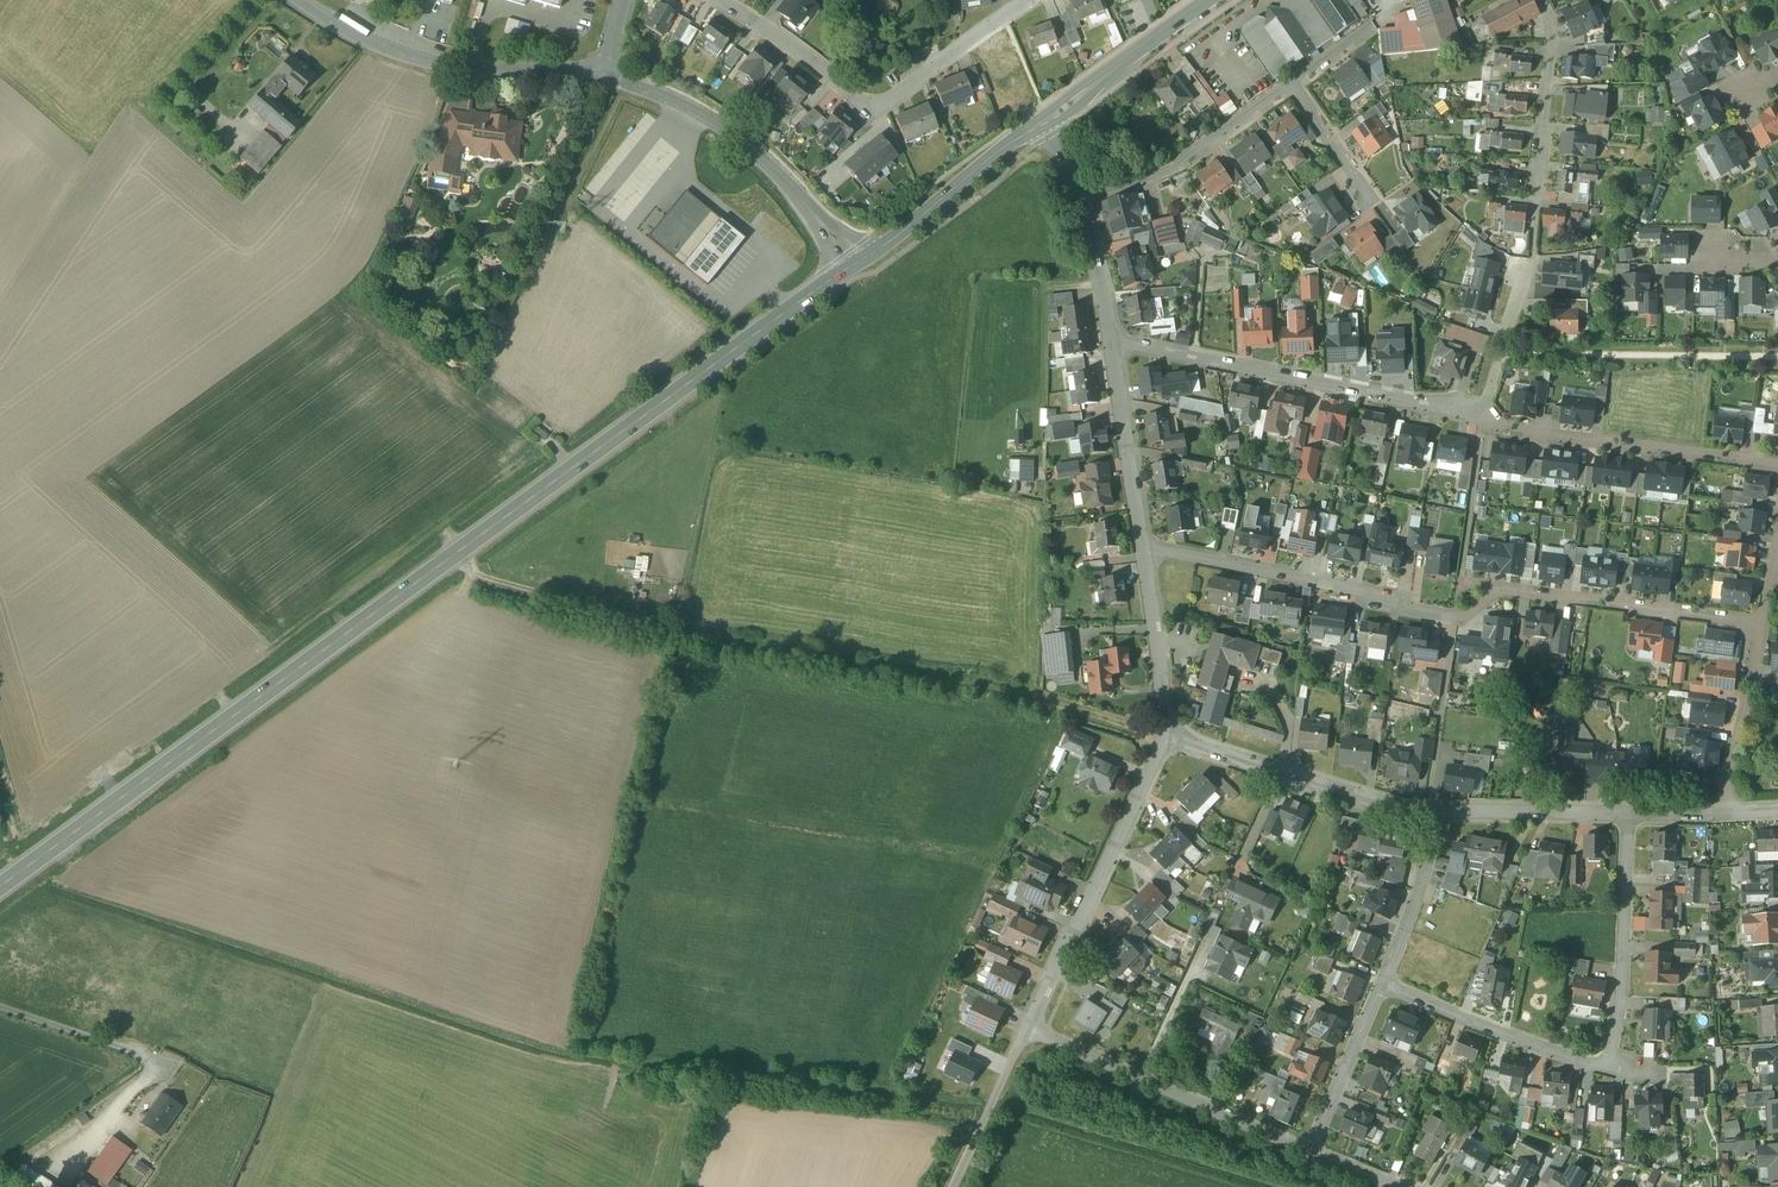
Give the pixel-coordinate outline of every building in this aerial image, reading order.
[(560,9),(562,0),(529,0),(560,9)] [(778,12),(789,22),(790,22),(792,19),(797,23),(798,22),(804,15),(805,16),(806,15),(809,17),(817,7),(808,0),(787,0),(778,12)] [(961,10),(991,5),(990,0),(959,0),(961,10)] [(1083,0),(1080,0),(1068,5),(1076,24),(1091,18),(1083,0)] [(1100,0),(1083,0),(1091,18),(1105,12),(1100,0)] [(1273,80),(1367,16),(1356,0),(1282,0),(1281,8),(1267,7),(1265,19),(1257,17),(1242,28),(1240,35),(1273,80)] [(1410,3),(1419,29),(1427,52),(1463,48),(1447,0),(1419,0),(1410,3)] [(1483,19),(1485,22),(1472,29),(1480,44),(1493,37),(1494,40),(1540,16),(1532,0),(1518,0),(1483,19)] [(1589,3),(1563,14),(1574,37),(1599,26),(1589,3)] [(476,4),(472,16),(479,19),(483,6),(476,4)] [(676,14),(658,4),(645,27),(662,37),(676,14)] [(1074,29),(1068,14),(1060,17),(1066,33),(1074,29)] [(804,27),(798,22),(797,23),(792,19),(790,22),(789,22),(787,24),(797,32),(800,32),(804,27)] [(527,39),(530,25),(504,20),(502,34),(527,39)] [(733,36),(712,21),(701,36),(709,42),(704,49),(717,59),(733,36)] [(1058,42),(1051,24),(1038,29),(1046,47),(1058,42)] [(695,33),(686,28),(677,44),(686,49),(695,33)] [(1046,47),(1038,29),(1025,35),(1033,52),(1046,47)] [(1419,29),(1379,33),(1380,48),(1382,56),(1427,52),(1419,29)] [(1752,45),(1763,65),(1770,60),(1771,62),(1777,58),(1777,37),(1776,33),(1775,32),(1752,45)] [(1725,42),(1722,44),(1719,37),(1712,41),(1710,37),(1699,43),(1701,47),(1700,47),(1701,49),(1699,56),(1690,61),(1696,72),(1699,77),(1703,75),(1713,70),(1714,72),(1724,67),(1723,66),(1735,60),(1725,42)] [(868,44),(857,41),(853,44),(851,49),(854,54),(865,57),(870,54),(871,48),(868,44)] [(1490,46),(1479,46),(1479,58),(1490,57),(1490,46)] [(759,47),(746,62),(747,62),(739,71),(757,86),(764,76),(765,77),(777,62),(759,47)] [(734,49),(724,65),(731,69),(741,54),(734,49)] [(1507,53),(1496,51),(1494,69),(1491,68),(1490,82),(1504,81),(1504,77),(1511,77),(1511,72),(1531,74),(1532,59),(1512,57),(1506,57),(1507,53)] [(315,77),(292,57),(275,77),(276,78),(263,92),(274,101),(286,86),(299,97),(315,77)] [(1597,58),(1586,57),(1586,61),(1586,66),(1596,67),(1597,58)] [(1183,59),(1173,67),(1179,75),(1185,82),(1190,78),(1196,73),(1185,58),(1183,59)] [(1580,60),(1566,58),(1563,78),(1578,80),(1579,70),(1586,70),(1586,66),(1586,61),(1580,60)] [(228,67),(234,74),(244,66),(238,59),(228,67)] [(1354,62),(1333,77),(1348,98),(1363,87),(1369,83),(1360,70),(1354,62)] [(1381,83),(1368,64),(1360,70),(1369,83),(1363,87),(1367,93),(1381,83)] [(975,68),(964,72),(972,90),(982,86),(975,68)] [(1681,71),(1669,77),(1676,106),(1680,104),(1691,98),(1682,79),(1685,77),(1681,71)] [(1685,77),(1682,79),(1691,98),(1698,94),(1709,88),(1703,75),(1699,77),(1696,72),(1685,77)] [(791,73),(778,88),(799,105),(811,89),(791,73)] [(958,78),(935,87),(942,106),(952,102),(955,109),(966,104),(963,97),(970,94),(962,73),(956,75),(958,78)] [(1179,75),(1156,92),(1173,115),(1187,105),(1197,119),(1215,105),(1198,82),(1193,86),(1190,83),(1191,80),(1190,78),(1185,82),(1179,75)] [(1503,83),(1490,84),(1489,90),(1491,91),(1502,92),(1503,83)] [(1608,87),(1590,87),(1589,95),(1607,97),(1608,87)] [(1528,98),(1508,96),(1507,96),(1502,96),(1502,92),(1491,91),(1489,108),(1506,111),(1505,116),(1516,117),(1517,112),(1526,113),(1528,98)] [(301,124),(274,101),(263,92),(250,107),(288,139),(301,124)] [(1226,93),(1214,101),(1226,119),(1238,110),(1226,93)] [(1691,98),(1680,104),(1687,117),(1693,114),(1691,111),(1703,104),(1698,94),(1691,98)] [(1607,97),(1589,95),(1588,99),(1568,97),(1565,117),(1598,121),(1599,110),(1606,110),(1607,97)] [(470,99),(451,97),(444,113),(451,114),(451,113),(468,115),(470,99)] [(1703,104),(1691,111),(1693,114),(1702,132),(1725,120),(1720,110),(1721,108),(1718,103),(1716,102),(1714,99),(1703,104)] [(927,106),(896,120),(905,141),(905,140),(913,137),(913,138),(928,132),(927,130),(935,127),(936,128),(927,106)] [(1376,107),(1362,116),(1368,124),(1372,121),(1375,125),(1378,123),(1384,118),(1376,107)] [(1662,124),(1663,109),(1644,108),(1644,124),(1662,124)] [(803,109),(789,123),(795,128),(799,123),(808,114),(803,109)] [(808,114),(799,123),(808,132),(822,117),(813,109),(808,114)] [(1776,111),(1775,110),(1767,114),(1768,116),(1760,119),(1764,126),(1771,140),(1773,139),(1777,136),(1777,110),(1776,111)] [(857,127),(837,111),(826,125),(845,141),(846,141),(857,127)] [(490,118),(475,116),(468,115),(451,113),(451,114),(430,159),(433,161),(434,165),(429,172),(429,173),(451,176),(453,159),(461,144),(471,146),(471,151),(479,152),(478,157),(483,161),(494,162),(500,160),(500,158),(516,160),(517,150),(515,149),(516,141),(519,138),(520,132),(517,129),(518,125),(506,124),(507,116),(491,113),(490,118)] [(1280,119),(1275,123),(1276,126),(1272,129),(1274,131),(1270,134),(1276,143),(1280,140),(1282,143),(1286,148),(1290,145),(1304,135),(1291,116),(1282,122),(1280,119)] [(1375,125),(1372,121),(1368,124),(1354,134),(1370,158),(1391,143),(1378,123),(1375,125)] [(845,141),(826,125),(819,133),(825,138),(831,142),(839,149),(845,141)] [(1610,126),(1586,126),(1585,137),(1596,139),(1596,140),(1608,141),(1610,126)] [(1764,126),(1753,132),(1763,149),(1775,142),(1773,139),(1771,140),(1764,126)] [(1498,130),(1487,129),(1486,137),(1487,137),(1497,138),(1497,134),(1498,130)] [(263,132),(240,159),(258,174),(281,147),(263,132)] [(1733,132),(1704,147),(1714,165),(1709,167),(1716,179),(1748,162),(1744,154),(1745,153),(1738,140),(1737,140),(1733,132)] [(1523,137),(1497,134),(1497,138),(1487,137),(1487,141),(1490,141),(1489,147),(1521,151),(1523,137)] [(1585,137),(1564,135),(1561,155),(1594,159),(1596,140),(1596,139),(1585,137)] [(897,144),(893,136),(884,143),(890,150),(897,144)] [(869,149),(865,153),(879,171),(884,167),(885,168),(891,162),(891,161),(896,157),(890,150),(884,143),(879,137),(873,142),(874,143),(868,148),(869,149)] [(1255,137),(1232,153),(1246,174),(1270,157),(1255,137)] [(831,142),(825,138),(820,145),(825,149),(831,142)] [(839,149),(831,142),(825,149),(833,156),(839,149)] [(1282,143),(1273,149),(1282,163),(1289,158),(1296,153),(1290,145),(1286,148),(1282,143)] [(901,153),(897,144),(890,150),(896,157),(901,153)] [(1423,145),(1410,145),(1409,154),(1422,154),(1423,145)] [(1298,151),(1296,153),(1289,158),(1296,168),(1306,161),(1298,151)] [(851,161),(845,166),(862,186),(867,181),(868,182),(875,176),(875,175),(879,171),(865,153),(859,157),(858,156),(852,162),(851,161)] [(802,156),(794,164),(808,178),(816,170),(802,156)] [(1218,163),(1197,178),(1211,197),(1231,183),(1232,182),(1224,170),(1218,163)] [(1243,181),(1232,165),(1224,170),(1232,182),(1231,183),(1234,186),(1242,181),(1243,181)] [(1493,169),(1482,167),(1481,176),(1491,177),(1492,177),(1493,172),(1493,169)] [(1519,175),(1493,172),(1492,177),(1491,177),(1490,187),(1498,188),(1498,189),(1499,193),(1505,194),(1508,190),(1508,189),(1517,190),(1519,175)] [(1597,173),(1580,172),(1580,175),(1580,180),(1596,182),(1597,173)] [(1636,187),(1651,186),(1650,172),(1636,172),(1636,187)] [(1580,175),(1560,173),(1557,193),(1579,195),(1580,180),(1580,175)] [(1262,190),(1252,175),(1243,181),(1254,196),(1262,190)] [(1168,179),(1158,183),(1160,191),(1171,186),(1168,179)] [(462,184),(451,182),(449,192),(461,194),(462,184)] [(1659,186),(1643,221),(1649,224),(1665,189),(1659,186)] [(1308,190),(1290,203),(1298,214),(1309,207),(1308,206),(1315,201),(1308,190)] [(1763,197),(1767,204),(1768,204),(1773,214),(1777,212),(1777,200),(1773,191),(1763,197)] [(744,240),(685,192),(648,238),(708,286),(744,240)] [(1315,201),(1308,206),(1309,207),(1319,222),(1312,227),(1320,238),(1348,219),(1329,192),(1315,201)] [(1579,195),(1559,193),(1558,202),(1573,204),(1578,204),(1579,195)] [(1147,207),(1144,194),(1136,196),(1140,209),(1147,207)] [(419,203),(404,196),(393,221),(408,228),(419,203)] [(1136,196),(1104,205),(1106,212),(1105,213),(1103,215),(1105,220),(1108,221),(1109,221),(1112,235),(1130,231),(1130,230),(1145,226),(1152,225),(1147,207),(1140,209),(1136,196)] [(1418,196),(1395,212),(1410,233),(1423,224),(1428,232),(1439,225),(1430,212),(1418,196)] [(1720,199),(1693,199),(1693,223),(1720,224),(1720,199)] [(1501,202),(1490,201),(1489,209),(1498,210),(1500,210),(1501,207),(1501,202)] [(1748,214),(1758,233),(1766,229),(1768,232),(1777,226),(1777,223),(1775,218),(1774,218),(1772,214),(1773,214),(1768,204),(1767,204),(1748,214)] [(1527,209),(1507,206),(1506,208),(1501,207),(1500,210),(1498,210),(1497,220),(1525,223),(1527,209)] [(1583,212),(1572,210),(1571,219),(1582,220),(1583,212)] [(1220,228),(1208,211),(1202,225),(1206,227),(1206,228),(1207,228),(1208,226),(1219,231),(1220,228)] [(1566,213),(1546,211),(1544,225),(1564,228),(1566,213)] [(1172,219),(1152,225),(1145,226),(1130,230),(1130,231),(1132,239),(1147,235),(1149,244),(1161,241),(1162,247),(1172,244),(1173,244),(1179,244),(1172,219)] [(1201,228),(1193,225),(1187,239),(1199,244),(1206,228),(1206,227),(1202,225),(1201,228)] [(1370,227),(1355,237),(1356,238),(1349,243),(1361,261),(1371,254),(1373,257),(1374,256),(1375,258),(1377,259),(1382,255),(1383,253),(1381,251),(1382,251),(1378,245),(1381,243),(1370,227)] [(1207,228),(1206,228),(1201,242),(1221,250),(1227,237),(1207,228)] [(1404,230),(1393,238),(1403,254),(1415,246),(1404,230)] [(1147,235),(1132,239),(1135,251),(1146,248),(1150,247),(1149,244),(1147,235)] [(1393,238),(1391,236),(1381,243),(1393,261),(1403,254),(1393,238)] [(1688,238),(1662,237),(1662,259),(1687,259),(1688,238)] [(1313,265),(1336,248),(1330,239),(1306,256),(1313,265)] [(1161,241),(1149,244),(1150,247),(1153,260),(1187,252),(1185,245),(1179,244),(1173,244),(1172,244),(1162,247),(1161,241)] [(1135,251),(1118,255),(1118,257),(1117,257),(1119,265),(1120,265),(1126,287),(1147,281),(1146,281),(1154,279),(1146,248),(1135,251)] [(1494,252),(1476,248),(1473,260),(1478,262),(1478,261),(1491,264),(1494,252)] [(1616,250),(1617,262),(1631,262),(1630,249),(1616,250)] [(1597,251),(1579,254),(1577,267),(1583,268),(1583,269),(1595,270),(1597,251)] [(1366,272),(1375,262),(1370,257),(1360,266),(1366,272)] [(1491,264),(1478,261),(1478,262),(1474,279),(1477,280),(1475,291),(1491,295),(1499,266),(1491,264)] [(1577,267),(1557,265),(1555,287),(1580,290),(1583,269),(1583,268),(1577,267)] [(1194,288),(1194,273),(1179,272),(1179,288),(1194,288)] [(1254,285),(1253,274),(1240,276),(1241,286),(1254,285)] [(1647,278),(1625,277),(1624,303),(1640,304),(1647,304),(1647,295),(1647,292),(1649,292),(1649,281),(1647,281),(1647,278)] [(1319,279),(1302,279),(1303,301),(1320,300),(1319,279)] [(1356,288),(1344,286),(1344,281),(1336,280),(1333,294),(1340,295),(1338,307),(1352,309),(1356,288)] [(1685,281),(1666,280),(1666,305),(1683,305),(1684,305),(1685,296),(1685,281)] [(1710,282),(1701,282),(1701,305),(1713,305),(1713,307),(1718,308),(1724,308),(1724,299),(1724,282),(1717,282),(1717,281),(1710,281),(1710,282)] [(1742,281),(1742,288),(1742,294),(1741,306),(1761,307),(1761,311),(1773,311),(1777,309),(1777,296),(1776,293),(1776,292),(1768,296),(1765,296),(1763,294),(1763,285),(1758,285),(1758,281),(1742,281)] [(1604,300),(1611,301),(1612,287),(1606,287),(1604,300)] [(1174,288),(1144,291),(1144,298),(1149,298),(1150,302),(1161,300),(1175,298),(1174,288)] [(1244,294),(1234,295),(1235,319),(1245,318),(1244,294)] [(1658,295),(1647,295),(1647,304),(1640,304),(1640,315),(1658,316),(1658,295)] [(1694,296),(1685,296),(1684,305),(1683,305),(1683,312),(1694,312),(1694,296)] [(1144,298),(1128,301),(1130,317),(1131,326),(1132,326),(1132,327),(1150,324),(1152,336),(1176,332),(1174,319),(1165,321),(1161,300),(1150,302),(1149,298),(1144,298)] [(1414,299),(1410,308),(1431,318),(1435,310),(1414,299)] [(1724,308),(1718,308),(1718,320),(1734,321),(1734,299),(1724,299),(1724,308)] [(1285,313),(1297,312),(1296,301),(1285,302),(1285,313)] [(1588,301),(1572,301),(1572,313),(1577,313),(1577,317),(1588,317),(1588,301)] [(1085,308),(1066,310),(1068,327),(1070,342),(1089,339),(1085,308)] [(1270,312),(1256,313),(1256,324),(1244,325),(1245,346),(1262,346),(1262,347),(1270,346),(1270,345),(1272,345),(1271,324),(1270,312)] [(1306,313),(1287,314),(1288,331),(1283,331),(1284,354),(1313,353),(1312,330),(1307,330),(1306,313)] [(1572,313),(1552,313),(1552,334),(1577,334),(1577,317),(1577,313),(1572,313)] [(1364,314),(1354,314),(1355,332),(1365,332),(1364,314)] [(1489,338),(1457,328),(1452,326),(1446,344),(1470,351),(1484,356),(1489,338)] [(1068,327),(1062,328),(1064,343),(1070,342),(1068,327)] [(1410,330),(1401,330),(1402,349),(1411,348),(1410,330)] [(1174,343),(1187,346),(1189,337),(1176,334),(1174,343)] [(1089,339),(1070,342),(1073,356),(1091,354),(1089,339)] [(1357,340),(1329,341),(1329,363),(1346,363),(1346,361),(1358,361),(1357,340)] [(1070,342),(1064,343),(1066,357),(1073,356),(1070,342)] [(1446,344),(1442,343),(1438,355),(1445,357),(1440,373),(1461,379),(1470,351),(1446,344)] [(1404,354),(1382,355),(1383,374),(1405,373),(1404,354)] [(1161,379),(1160,369),(1139,372),(1143,396),(1163,393),(1164,399),(1190,395),(1187,375),(1161,379)] [(1094,374),(1075,376),(1077,391),(1096,388),(1094,374)] [(1075,376),(1069,378),(1072,392),(1077,391),(1075,376)] [(1543,385),(1532,384),(1531,397),(1538,398),(1537,404),(1546,405),(1549,386),(1543,385)] [(1261,391),(1235,386),(1231,407),(1244,409),(1243,422),(1253,424),(1256,413),(1257,410),(1261,391)] [(1096,388),(1077,391),(1080,406),(1098,403),(1096,388)] [(1306,400),(1277,394),(1274,413),(1273,415),(1274,416),(1270,434),(1271,434),(1272,429),(1283,431),(1284,425),(1288,426),(1288,424),(1289,424),(1290,423),(1291,419),(1302,421),(1306,400)] [(1531,397),(1514,395),(1511,416),(1535,419),(1537,404),(1538,398),(1531,397)] [(1606,399),(1595,397),(1595,403),(1594,416),(1604,417),(1606,399)] [(1223,406),(1180,398),(1178,410),(1182,411),(1198,414),(1225,419),(1223,406)] [(1576,425),(1579,399),(1574,398),(1574,400),(1564,399),(1561,423),(1576,425)] [(1579,399),(1576,425),(1592,427),(1594,416),(1595,403),(1585,401),(1585,400),(1579,399)] [(1349,409),(1323,404),(1318,425),(1344,430),(1349,409)] [(1766,410),(1756,409),(1755,414),(1753,434),(1762,435),(1767,435),(1769,425),(1764,424),(1766,410)] [(1268,412),(1257,410),(1256,413),(1253,424),(1253,425),(1256,425),(1253,439),(1262,441),(1264,432),(1268,412)] [(1198,414),(1182,411),(1180,420),(1196,423),(1198,414)] [(1268,412),(1264,432),(1270,434),(1274,416),(1273,415),(1274,413),(1268,412)] [(1755,414),(1740,412),(1739,421),(1743,422),(1742,434),(1753,435),(1753,434),(1755,414)] [(1390,418),(1366,413),(1362,433),(1385,438),(1390,418)] [(1082,414),(1068,416),(1069,423),(1083,421),(1082,414)] [(1168,415),(1147,418),(1149,434),(1148,434),(1149,442),(1150,442),(1150,444),(1165,442),(1167,451),(1186,448),(1184,437),(1171,439),(1168,415)] [(1233,416),(1225,417),(1227,433),(1235,431),(1233,416)] [(1739,421),(1717,418),(1714,441),(1722,442),(1722,444),(1732,445),(1733,443),(1740,444),(1742,434),(1743,422),(1739,421)] [(1405,422),(1397,421),(1394,437),(1401,438),(1403,427),(1404,427),(1405,422)] [(1070,423),(1047,427),(1046,463),(1071,460),(1070,452),(1074,452),(1071,430),(1070,423)] [(1102,426),(1081,429),(1084,455),(1106,452),(1102,426)] [(1307,429),(1299,427),(1293,455),(1302,457),(1304,450),(1307,429)] [(1411,450),(1415,429),(1404,427),(1403,427),(1401,438),(1400,448),(1411,450)] [(1415,429),(1411,450),(1421,452),(1422,452),(1423,452),(1425,443),(1427,431),(1415,429)] [(1226,437),(1226,451),(1238,450),(1238,437),(1226,437)] [(1467,442),(1442,438),(1439,460),(1463,464),(1467,442)] [(1253,440),(1251,452),(1257,453),(1259,441),(1253,440)] [(1434,444),(1425,443),(1423,452),(1422,452),(1421,461),(1431,463),(1434,444)] [(1391,445),(1382,444),(1378,463),(1387,465),(1391,445)] [(1505,447),(1494,445),(1492,463),(1491,470),(1492,470),(1507,472),(1511,446),(1505,445),(1505,447)] [(1527,450),(1516,448),(1516,447),(1511,446),(1507,472),(1523,474),(1524,474),(1526,460),(1527,450)] [(1411,450),(1400,448),(1398,464),(1419,468),(1421,461),(1420,461),(1421,452),(1411,450)] [(1320,453),(1304,450),(1302,457),(1298,479),(1306,481),(1309,466),(1317,467),(1320,453)] [(1558,453),(1546,452),(1545,463),(1543,477),(1559,479),(1563,453),(1558,452),(1558,453)] [(1567,453),(1563,453),(1559,479),(1575,481),(1576,481),(1578,467),(1579,456),(1567,455),(1567,453)] [(1207,462),(1183,457),(1182,465),(1206,469),(1207,462)] [(1604,461),(1597,460),(1595,469),(1594,483),(1611,485),(1614,462),(1610,461),(1610,459),(1604,458),(1604,461)] [(1270,472),(1272,460),(1262,459),(1261,471),(1270,472)] [(1535,461),(1526,460),(1524,474),(1523,474),(1523,479),(1533,480),(1535,461)] [(1625,461),(1619,460),(1619,462),(1614,462),(1611,485),(1627,487),(1629,488),(1631,474),(1632,464),(1624,463),(1625,461)] [(1009,461),(1009,483),(1032,483),(1032,461),(1009,461)] [(1545,463),(1535,461),(1533,480),(1543,481),(1543,477),(1545,463)] [(1054,480),(1078,478),(1077,462),(1053,464),(1054,480)] [(1175,462),(1153,466),(1157,491),(1169,490),(1169,491),(1179,489),(1175,462)] [(1485,462),(1483,478),(1490,479),(1492,470),(1491,470),(1492,463),(1485,462)] [(1108,465),(1087,468),(1088,478),(1109,474),(1108,465)] [(1658,466),(1649,465),(1647,476),(1645,490),(1647,490),(1663,492),(1667,466),(1658,465),(1658,466)] [(1675,467),(1667,466),(1663,492),(1680,494),(1681,494),(1683,481),(1684,470),(1675,469),(1675,467)] [(1587,468),(1578,467),(1576,481),(1575,481),(1575,486),(1585,487),(1587,468)] [(1595,469),(1587,468),(1585,487),(1585,488),(1594,489),(1594,483),(1595,469)] [(1472,473),(1461,471),(1458,490),(1469,491),(1472,473)] [(1109,474),(1088,478),(1089,484),(1082,486),(1084,495),(1087,495),(1089,509),(1112,506),(1108,480),(1110,479),(1109,474)] [(1639,475),(1631,474),(1629,488),(1627,487),(1626,494),(1636,495),(1639,475)] [(1647,476),(1639,475),(1636,495),(1646,497),(1647,490),(1645,490),(1647,476)] [(1769,479),(1747,476),(1744,493),(1744,497),(1753,498),(1766,499),(1769,479)] [(1477,493),(1483,494),(1485,482),(1479,481),(1477,493)] [(1691,482),(1683,481),(1681,494),(1680,494),(1679,502),(1688,503),(1691,482)] [(1744,493),(1732,492),(1731,503),(1752,506),(1753,498),(1744,497),(1744,493)] [(1765,508),(1753,506),(1752,513),(1764,515),(1765,508)] [(1191,508),(1167,512),(1171,535),(1195,531),(1191,508)] [(1239,512),(1225,509),(1221,529),(1235,532),(1239,512)] [(1746,513),(1742,512),(1741,517),(1738,517),(1737,524),(1740,524),(1740,528),(1730,526),(1730,531),(1730,532),(1741,533),(1763,536),(1766,515),(1764,515),(1752,513),(1746,513)] [(1258,515),(1248,513),(1246,526),(1244,526),(1240,546),(1266,551),(1270,531),(1256,528),(1258,515)] [(1309,515),(1298,513),(1294,530),(1293,530),(1288,552),(1298,554),(1299,553),(1314,556),(1318,535),(1312,534),(1314,526),(1307,525),(1309,515)] [(1277,515),(1274,533),(1281,535),(1285,517),(1277,515)] [(1412,517),(1408,549),(1417,551),(1420,531),(1421,519),(1412,517)] [(1116,523),(1096,525),(1099,550),(1119,548),(1119,547),(1116,523)] [(1373,526),(1365,525),(1362,538),(1370,540),(1373,526)] [(1386,529),(1374,526),(1366,564),(1399,570),(1404,548),(1403,548),(1382,544),(1386,529)] [(1429,532),(1420,531),(1417,551),(1426,552),(1429,532)] [(1741,533),(1730,532),(1729,539),(1737,540),(1740,541),(1741,533)] [(1345,536),(1334,533),(1329,558),(1358,564),(1363,542),(1344,538),(1345,536)] [(1724,538),(1719,538),(1717,552),(1728,553),(1728,546),(1736,547),(1737,540),(1729,539),(1724,538)] [(1499,573),(1502,547),(1498,546),(1498,545),(1488,544),(1487,545),(1478,544),(1474,571),(1485,572),(1485,571),(1499,573)] [(1577,547),(1565,545),(1564,554),(1566,555),(1576,556),(1577,549),(1577,547)] [(1736,547),(1728,546),(1728,553),(1726,568),(1752,571),(1753,564),(1754,564),(1755,557),(1754,557),(1754,550),(1736,547)] [(1502,547),(1499,573),(1521,576),(1522,569),(1524,550),(1502,547)] [(1588,550),(1577,549),(1576,556),(1574,566),(1584,567),(1585,559),(1587,559),(1588,550)] [(1449,552),(1429,550),(1426,576),(1446,578),(1449,552)] [(1536,551),(1524,550),(1522,569),(1533,570),(1536,551)] [(1629,556),(1617,554),(1616,563),(1618,563),(1617,572),(1626,573),(1628,558),(1629,556)] [(1576,556),(1566,555),(1566,558),(1565,567),(1574,568),(1574,566),(1576,556)] [(1552,558),(1543,557),(1540,579),(1563,582),(1565,567),(1566,558),(1556,556),(1552,558)] [(629,563),(614,562),(613,574),(639,577),(639,557),(629,557),(629,563)] [(1639,560),(1628,558),(1626,573),(1626,578),(1634,579),(1635,567),(1638,567),(1639,560)] [(1587,559),(1585,559),(1584,567),(1582,584),(1594,585),(1593,586),(1598,587),(1601,561),(1587,559)] [(1616,563),(1601,561),(1598,587),(1603,588),(1603,586),(1615,588),(1617,572),(1618,563),(1616,563)] [(1680,564),(1670,563),(1669,571),(1671,571),(1669,584),(1677,585),(1680,564)] [(1638,567),(1635,567),(1634,579),(1632,590),(1644,592),(1644,593),(1650,594),(1653,569),(1638,567)] [(1104,569),(1089,571),(1091,580),(1105,578),(1104,569)] [(1669,571),(1653,569),(1650,594),(1656,594),(1656,593),(1668,595),(1669,584),(1671,571),(1669,571)] [(1737,576),(1716,573),(1715,583),(1725,584),(1725,582),(1736,583),(1737,576)] [(1124,578),(1105,581),(1108,605),(1128,602),(1127,592),(1126,592),(1124,578)] [(1241,586),(1213,580),(1208,603),(1243,611),(1245,599),(1239,598),(1238,598),(1241,586)] [(1736,583),(1725,582),(1725,584),(1722,603),(1748,606),(1751,585),(1736,583)] [(1289,597),(1264,593),(1261,615),(1280,618),(1279,625),(1299,628),(1303,603),(1288,601),(1289,597)] [(1250,620),(1253,600),(1245,599),(1243,611),(1242,619),(1250,620)] [(1332,609),(1316,606),(1312,638),(1323,640),(1324,633),(1343,635),(1347,611),(1339,610),(1339,611),(1332,610),(1332,609)] [(1546,613),(1537,612),(1536,613),(1527,612),(1524,636),(1551,640),(1552,640),(1555,621),(1555,616),(1546,615),(1546,613)] [(1511,623),(1487,619),(1486,628),(1484,628),(1483,638),(1484,638),(1484,641),(1482,655),(1484,655),(1507,658),(1511,623)] [(1571,623),(1555,621),(1552,640),(1551,640),(1549,654),(1567,656),(1571,623)] [(1655,624),(1642,622),(1642,624),(1633,623),(1631,642),(1639,643),(1638,650),(1648,652),(1649,649),(1658,650),(1661,630),(1661,626),(1654,626),(1655,624)] [(1389,628),(1362,624),(1359,646),(1386,650),(1389,628)] [(1427,634),(1404,630),(1400,652),(1420,654),(1419,661),(1437,664),(1440,648),(1426,645),(1427,634)] [(1735,635),(1707,631),(1704,652),(1732,656),(1735,635)] [(1069,633),(1054,635),(1059,680),(1074,678),(1069,633)] [(1259,648),(1215,635),(1199,686),(1211,689),(1201,721),(1220,727),(1220,725),(1223,718),(1235,678),(1226,676),(1230,665),(1259,673),(1263,662),(1279,667),(1283,655),(1259,648)] [(1484,641),(1463,638),(1461,657),(1483,660),(1484,655),(1482,655),(1484,641)] [(1349,644),(1341,643),(1338,663),(1346,664),(1349,644)] [(1357,645),(1349,644),(1346,664),(1354,665),(1357,645)] [(1128,650),(1108,652),(1109,664),(1110,664),(1111,675),(1130,673),(1128,650)] [(1053,660),(1044,660),(1043,674),(1053,675),(1053,660)] [(1735,664),(1719,661),(1718,668),(1734,671),(1735,664)] [(1675,663),(1672,684),(1683,685),(1686,664),(1675,663)] [(1106,664),(1089,666),(1089,669),(1091,685),(1092,694),(1113,692),(1111,675),(1110,664),(1106,664)] [(1718,668),(1707,667),(1704,688),(1733,692),(1735,671),(1734,671),(1718,668)] [(1438,675),(1423,673),(1420,693),(1435,696),(1438,675)] [(1711,697),(1690,694),(1689,699),(1688,704),(1692,704),(1692,702),(1710,705),(1711,697)] [(1305,700),(1297,699),(1294,717),(1303,718),(1305,700)] [(1710,705),(1692,702),(1692,704),(1688,704),(1685,704),(1683,718),(1691,719),(1690,722),(1723,727),(1725,707),(1710,705)] [(1539,703),(1529,708),(1534,718),(1543,714),(1539,703)] [(1285,737),(1223,718),(1220,725),(1282,744),(1285,737)] [(1383,721),(1371,720),(1369,740),(1381,741),(1383,721)] [(1329,729),(1313,727),(1313,723),(1302,722),(1299,747),(1310,748),(1310,747),(1326,749),(1326,750),(1327,750),(1330,725),(1329,725),(1329,729)] [(1647,757),(1616,755),(1616,756),(1593,755),(1594,746),(1573,744),(1574,730),(1560,729),(1559,743),(1557,765),(1587,767),(1586,782),(1601,783),(1602,768),(1615,769),(1614,782),(1645,785),(1647,757)] [(1711,732),(1691,730),(1690,737),(1687,737),(1686,747),(1694,748),(1695,742),(1710,744),(1711,732)] [(1093,742),(1071,732),(1064,747),(1086,757),(1093,742)] [(1372,743),(1344,740),(1341,763),(1369,767),(1372,743)] [(1433,742),(1419,740),(1416,758),(1420,759),(1420,762),(1430,763),(1433,742)] [(1710,744),(1695,742),(1694,748),(1692,768),(1716,772),(1720,745),(1710,744)] [(1404,755),(1394,753),(1392,755),(1389,776),(1406,778),(1407,780),(1416,781),(1417,780),(1420,762),(1420,759),(1416,758),(1405,757),(1404,755)] [(1491,758),(1480,756),(1478,772),(1488,774),(1491,758)] [(1118,771),(1091,758),(1082,778),(1088,781),(1085,787),(1097,792),(1098,788),(1108,793),(1118,771)] [(1475,771),(1449,767),(1446,789),(1472,793),(1475,771)] [(1202,776),(1190,789),(1204,802),(1216,789),(1202,776)] [(1234,790),(1223,779),(1217,785),(1228,796),(1234,790)] [(1204,802),(1190,789),(1178,801),(1192,815),(1204,802)] [(1294,804),(1288,801),(1281,816),(1277,824),(1284,827),(1298,833),(1309,810),(1300,806),(1301,804),(1295,801),(1294,804)] [(1277,824),(1281,816),(1271,811),(1262,830),(1279,837),(1284,827),(1277,824)] [(1199,827),(1187,816),(1182,821),(1194,832),(1199,827)] [(1360,821),(1343,818),(1339,834),(1356,838),(1357,834),(1362,835),(1364,826),(1359,825),(1360,821)] [(1194,832),(1182,821),(1177,826),(1188,837),(1194,832)] [(1379,852),(1383,834),(1384,830),(1364,825),(1364,826),(1362,835),(1358,851),(1378,855),(1379,852)] [(1176,831),(1164,843),(1178,857),(1190,844),(1176,831)] [(1773,832),(1758,833),(1758,852),(1777,852),(1777,831),(1773,831),(1773,832)] [(1383,834),(1379,852),(1392,855),(1392,856),(1403,859),(1405,850),(1406,851),(1408,840),(1383,834)] [(1676,835),(1655,834),(1653,862),(1675,863),(1676,835)] [(1487,841),(1468,837),(1466,847),(1454,845),(1450,868),(1463,870),(1464,861),(1467,862),(1468,858),(1484,861),(1487,841)] [(1605,837),(1585,837),(1585,859),(1605,859),(1605,858),(1609,858),(1609,849),(1605,848),(1605,837)] [(1507,844),(1487,841),(1484,861),(1482,870),(1502,874),(1507,844)] [(1164,843),(1152,856),(1166,870),(1178,857),(1164,843)] [(1564,848),(1542,844),(1536,873),(1559,877),(1564,848)] [(1527,852),(1518,874),(1517,876),(1530,879),(1535,853),(1527,852)] [(1754,852),(1744,853),(1745,867),(1755,867),(1754,852)] [(1034,860),(1027,877),(1028,877),(1030,872),(1036,876),(1043,879),(1043,878),(1047,880),(1052,869),(1034,860)] [(1392,871),(1383,869),(1381,880),(1384,882),(1402,888),(1407,867),(1394,864),(1392,871)] [(1519,867),(1511,866),(1504,884),(1512,886),(1519,867)] [(1745,867),(1742,867),(1743,882),(1756,881),(1755,867),(1745,867)] [(1581,871),(1571,870),(1571,885),(1581,885),(1581,871)] [(1702,870),(1687,870),(1687,887),(1701,888),(1702,870)] [(1173,882),(1162,871),(1157,876),(1168,887),(1173,882)] [(1762,874),(1762,889),(1747,889),(1748,903),(1764,902),(1764,900),(1768,900),(1777,900),(1777,873),(1762,874)] [(1463,879),(1448,874),(1443,890),(1466,897),(1468,889),(1460,887),(1463,879)] [(1047,880),(1043,878),(1043,879),(1036,876),(1032,886),(1038,889),(1034,898),(1057,909),(1066,889),(1047,880)] [(1168,887),(1157,876),(1151,881),(1163,892),(1168,887)] [(1381,880),(1369,876),(1366,884),(1382,887),(1384,882),(1381,880)] [(1241,886),(1227,879),(1220,894),(1234,900),(1240,888),(1246,891),(1247,890),(1240,887),(1241,886)] [(1512,886),(1504,884),(1502,890),(1509,892),(1512,886)] [(1165,899),(1151,886),(1138,898),(1153,912),(1165,899)] [(1701,888),(1687,887),(1686,904),(1700,904),(1701,888)] [(1262,896),(1247,889),(1247,890),(1246,891),(1237,910),(1238,911),(1232,925),(1247,931),(1245,930),(1252,916),(1258,919),(1268,924),(1279,900),(1263,893),(1262,896)] [(1400,897),(1381,889),(1378,897),(1372,895),(1366,910),(1371,912),(1390,920),(1400,897)] [(984,891),(977,908),(981,910),(989,893),(984,891)] [(1681,895),(1652,894),(1651,919),(1646,919),(1646,930),(1672,931),(1672,921),(1680,922),(1681,895)] [(1019,906),(996,895),(990,909),(1012,920),(1019,906)] [(1138,898),(1126,911),(1140,925),(1153,912),(1138,898)] [(1768,900),(1769,909),(1777,908),(1777,900),(1768,900)] [(1168,914),(1173,909),(1167,902),(1161,907),(1168,914)] [(978,928),(985,912),(979,910),(972,926),(978,928)] [(1506,911),(1501,923),(1513,928),(1518,916),(1506,911)] [(1777,931),(1777,916),(1743,918),(1744,933),(1777,931)] [(1359,922),(1347,917),(1341,932),(1353,937),(1359,922)] [(1047,932),(1017,918),(1007,939),(1021,945),(1020,948),(1034,955),(1045,932),(1047,933),(1047,932)] [(1222,930),(1207,923),(1199,940),(1214,947),(1222,930)] [(1147,937),(1136,926),(1131,931),(1142,942),(1147,937)] [(1142,942),(1131,931),(1126,936),(1137,947),(1142,942)] [(1744,933),(1745,946),(1777,944),(1777,931),(1744,933)] [(1707,932),(1694,932),(1694,941),(1706,941),(1707,932)] [(1381,941),(1363,933),(1352,957),(1371,965),(1372,962),(1373,963),(1376,956),(1375,956),(1381,941)] [(1252,952),(1222,938),(1207,969),(1229,980),(1239,960),(1247,964),(1252,952)] [(982,950),(985,943),(975,939),(972,947),(982,950)] [(1139,954),(1125,941),(1113,953),(1127,967),(1136,958),(1139,954)] [(1331,957),(1334,948),(1324,944),(1321,953),(1331,957)] [(1696,945),(1675,945),(1674,956),(1695,957),(1696,945)] [(1011,955),(993,946),(986,960),(990,961),(997,965),(1005,969),(1011,955)] [(1487,952),(1480,969),(1487,971),(1494,955),(1487,952)] [(1759,952),(1740,953),(1741,964),(1748,964),(1747,960),(1760,959),(1759,952)] [(1113,953),(1101,966),(1115,980),(1127,967),(1113,953)] [(1335,960),(1319,954),(1312,969),(1328,976),(1335,960)] [(1671,955),(1647,954),(1646,982),(1677,984),(1678,971),(1670,971),(1671,955)] [(1127,967),(1136,976),(1144,968),(1144,965),(1136,958),(1127,967)] [(1590,962),(1569,958),(1568,961),(1575,962),(1571,983),(1575,983),(1575,979),(1587,981),(1590,962)] [(990,961),(985,972),(979,974),(978,977),(980,982),(987,986),(997,965),(990,961)] [(1751,963),(1752,982),(1766,981),(1766,988),(1777,987),(1777,961),(1751,963)] [(1005,969),(997,965),(987,986),(999,991),(999,993),(1008,997),(1010,997),(1011,997),(1021,976),(1005,969)] [(1491,968),(1489,979),(1486,979),(1482,995),(1479,994),(1477,1004),(1480,1005),(1500,1009),(1507,971),(1491,968)] [(1364,981),(1344,973),(1337,989),(1334,988),(1331,995),(1334,996),(1334,997),(1354,1005),(1364,981)] [(1170,985),(1156,978),(1153,985),(1166,993),(1170,985)] [(1587,981),(1575,979),(1575,983),(1574,989),(1576,990),(1574,1001),(1573,1005),(1599,1010),(1600,1005),(1602,994),(1604,995),(1605,985),(1587,981)] [(988,996),(969,987),(965,995),(968,997),(978,1001),(978,1000),(985,1003),(988,996)] [(1129,999),(1111,991),(1105,1000),(1122,1011),(1129,999)] [(978,1001),(968,997),(966,1001),(964,1002),(962,1007),(963,1011),(972,1014),(978,1001)] [(1325,1004),(1310,998),(1307,1005),(1322,1011),(1325,1004)] [(1679,999),(1660,998),(1659,1011),(1671,1012),(1678,1012),(1679,999)] [(1087,1001),(1073,1022),(1092,1034),(1101,1019),(1113,1027),(1123,1012),(1122,1011),(1105,1000),(1104,999),(1100,1006),(1102,1007),(1100,1009),(1087,1001)] [(985,1003),(978,1000),(978,1001),(972,1014),(967,1025),(993,1037),(1004,1012),(985,1003)] [(1759,1000),(1739,1001),(1739,1010),(1760,1009),(1759,1000)] [(1292,1003),(1287,1021),(1306,1026),(1311,1008),(1292,1003)] [(1763,1008),(1763,1019),(1766,1019),(1767,1037),(1777,1037),(1777,1007),(1763,1008)] [(1241,1028),(1204,1010),(1197,1025),(1202,1027),(1206,1029),(1209,1031),(1218,1035),(1214,1042),(1209,1055),(1223,1062),(1236,1035),(1237,1035),(1241,1028)] [(1423,1023),(1395,1011),(1385,1033),(1386,1033),(1382,1042),(1381,1042),(1393,1047),(1397,1038),(1414,1045),(1423,1023)] [(1659,1011),(1644,1011),(1643,1041),(1670,1042),(1671,1012),(1659,1011)] [(1327,1016),(1317,1012),(1307,1034),(1317,1038),(1336,1046),(1346,1023),(1327,1015),(1327,1016)] [(1265,1019),(1256,1015),(1248,1031),(1257,1035),(1265,1019)] [(1218,1035),(1209,1031),(1208,1033),(1206,1031),(1206,1029),(1202,1027),(1198,1035),(1214,1042),(1218,1035)] [(1482,1045),(1468,1039),(1468,1038),(1461,1035),(1455,1052),(1476,1061),(1482,1045)] [(1291,1038),(1287,1037),(1281,1051),(1285,1052),(1285,1053),(1294,1058),(1301,1043),(1291,1038)] [(965,1057),(969,1048),(951,1040),(937,1072),(969,1087),(980,1063),(965,1057)] [(1642,1057),(1651,1058),(1652,1044),(1642,1044),(1642,1057)] [(1772,1045),(1753,1046),(1753,1054),(1772,1053),(1772,1045)] [(1419,1058),(1393,1047),(1401,1050),(1397,1059),(1402,1062),(1415,1067),(1419,1058)] [(1716,1068),(1724,1067),(1722,1051),(1714,1052),(1716,1068)] [(1753,1054),(1754,1068),(1768,1067),(1769,1084),(1768,1084),(1768,1085),(1777,1085),(1777,1052),(1772,1053),(1753,1054)] [(1329,1064),(1311,1056),(1305,1069),(1301,1079),(1319,1087),(1329,1064)] [(1396,1066),(1373,1056),(1365,1075),(1387,1085),(1392,1074),(1396,1066)] [(1527,1061),(1504,1056),(1501,1074),(1523,1079),(1527,1061)] [(1438,1057),(1434,1071),(1445,1074),(1449,1061),(1438,1057)] [(907,1062),(903,1080),(914,1083),(919,1065),(907,1062)] [(1415,1067),(1402,1062),(1399,1069),(1415,1076),(1419,1069),(1415,1067)] [(1305,1069),(1294,1065),(1290,1074),(1301,1079),(1305,1069)] [(1571,1076),(1546,1073),(1543,1094),(1555,1096),(1568,1097),(1571,1076)] [(1395,1075),(1392,1074),(1387,1085),(1390,1086),(1395,1084),(1396,1080),(1395,1075)] [(1303,1098),(1283,1090),(1287,1082),(1269,1075),(1260,1095),(1258,1099),(1267,1103),(1271,1095),(1278,1097),(1278,1100),(1270,1118),(1291,1127),(1303,1098)] [(1387,1085),(1365,1075),(1361,1084),(1383,1094),(1387,1085)] [(1703,1076),(1685,1076),(1685,1099),(1703,1099),(1703,1076)] [(1482,1079),(1474,1077),(1471,1087),(1479,1090),(1482,1079)] [(1607,1089),(1592,1088),(1591,1105),(1598,1105),(1597,1122),(1610,1123),(1612,1123),(1613,1106),(1614,1106),(1614,1105),(1614,1088),(1607,1087),(1607,1089)] [(1774,1092),(1745,1094),(1746,1105),(1768,1104),(1768,1100),(1775,1100),(1774,1092)] [(163,1094),(141,1124),(161,1137),(182,1107),(163,1094)] [(1653,1094),(1643,1094),(1644,1097),(1636,1097),(1637,1119),(1640,1118),(1641,1128),(1659,1127),(1659,1117),(1662,1117),(1661,1096),(1653,1096),(1653,1094)] [(1568,1097),(1555,1096),(1554,1105),(1567,1107),(1568,1097)] [(1527,1100),(1519,1098),(1518,1106),(1526,1108),(1527,1100)] [(1535,1101),(1527,1100),(1526,1108),(1534,1110),(1535,1101)] [(1770,1103),(1772,1121),(1769,1121),(1770,1133),(1777,1132),(1777,1103),(1770,1103)] [(1622,1106),(1614,1105),(1614,1106),(1613,1106),(1612,1123),(1610,1123),(1609,1141),(1621,1141),(1622,1106)] [(1585,1110),(1575,1109),(1573,1131),(1582,1132),(1585,1110)] [(1709,1109),(1708,1109),(1708,1118),(1717,1117),(1716,1109),(1709,1109)] [(1393,1117),(1376,1110),(1373,1117),(1372,1117),(1373,1118),(1390,1125),(1393,1117)] [(1362,1117),(1349,1111),(1341,1129),(1364,1139),(1369,1127),(1372,1121),(1373,1118),(1372,1117),(1373,1117),(1364,1113),(1362,1117)] [(1453,1128),(1431,1116),(1423,1131),(1428,1134),(1416,1155),(1415,1155),(1415,1156),(1432,1165),(1437,1155),(1441,1147),(1444,1142),(1445,1142),(1452,1129),(1453,1128)] [(1499,1134),(1496,1140),(1508,1144),(1514,1129),(1492,1120),(1489,1129),(1499,1134)] [(1736,1120),(1720,1124),(1723,1137),(1738,1134),(1736,1120)] [(1369,1127),(1364,1139),(1371,1142),(1376,1130),(1369,1127)] [(1674,1127),(1664,1128),(1666,1152),(1678,1151),(1674,1127)] [(1460,1133),(1452,1129),(1445,1142),(1444,1142),(1441,1147),(1450,1152),(1460,1133)] [(141,1138),(131,1131),(124,1141),(134,1148),(141,1138)] [(1470,1139),(1460,1133),(1450,1152),(1459,1157),(1465,1146),(1466,1146),(1470,1139)] [(112,1137),(87,1173),(107,1186),(132,1151),(112,1137)] [(1755,1141),(1736,1142),(1737,1158),(1745,1158),(1745,1154),(1756,1153),(1755,1141)] [(1571,1148),(1562,1145),(1553,1160),(1563,1165),(1571,1148)] [(1466,1146),(1465,1146),(1459,1157),(1457,1161),(1480,1174),(1489,1158),(1479,1153),(1466,1146)] [(1770,1147),(1770,1148),(1759,1149),(1760,1167),(1770,1166),(1771,1181),(1777,1180),(1777,1147),(1770,1147)] [(1553,1160),(1544,1154),(1539,1161),(1543,1163),(1536,1175),(1542,1178),(1553,1160)] [(135,1186),(142,1186),(152,1170),(136,1160),(131,1169),(142,1176),(135,1186)] [(1542,1178),(1541,1180),(1550,1186),(1557,1174),(1558,1174),(1563,1166),(1563,1165),(1553,1160),(1542,1178)] [(1520,1161),(1508,1184),(1514,1186),(1527,1186),(1530,1182),(1529,1182),(1536,1169),(1520,1161)] [(18,1165),(11,1177),(28,1186),(57,1186),(18,1165)] [(1565,1178),(1558,1174),(1557,1174),(1550,1186),(1549,1186),(1579,1186),(1586,1174),(1572,1166),(1565,1178)]
